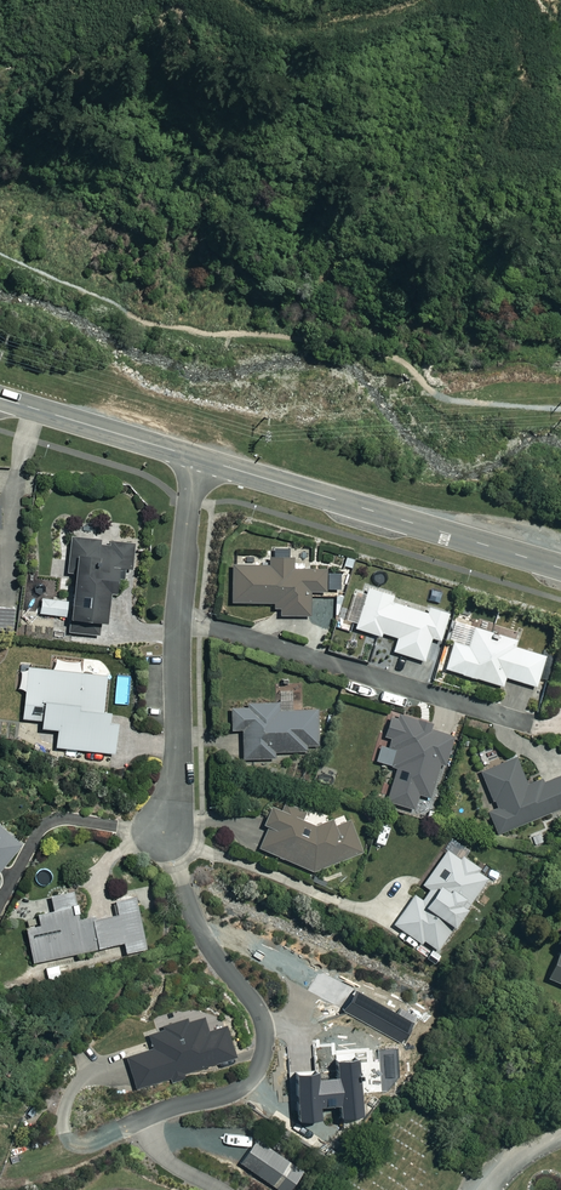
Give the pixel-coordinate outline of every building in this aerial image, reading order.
[(67,574),(74,575),(71,603),(43,600),(41,613),(70,616),(68,633),(99,636),(100,623),(105,624),(111,568),(130,571),(133,544),(71,537),(67,574)] [(232,604),(274,603),(274,610),(281,610),(281,616),(311,616),(310,593),(325,593),(325,569),(293,570),(293,559),(270,559),(270,566),(232,567),(232,604)] [(343,608),(337,626),(348,630),(351,620),(358,622),(356,629),(380,636),(381,633),(398,638),(394,652),(424,661),(431,638),(441,641),(450,614),(429,608),(427,614),(392,603),(394,595),(369,587),(366,594),(355,591),(349,610),(343,608)] [(516,640),(452,621),(446,641),(453,643),(446,670),(503,686),(505,677),(537,687),(546,656),(514,647),(516,640)] [(55,671),(28,668),(28,673),(21,672),(20,690),(26,690),(23,719),(42,721),(42,729),(58,730),(56,748),(114,753),(118,715),(103,713),(106,676),(80,674),(81,663),(56,661),(55,671)] [(279,711),(279,706),(231,707),(232,731),(242,731),(243,759),(275,759),(274,752),(306,751),(306,746),(318,745),(318,710),(279,711)] [(431,725),(403,716),(402,720),(390,716),(383,738),(391,740),(389,748),(381,745),(376,761),(397,768),(386,802),(396,805),(394,812),(403,814),(405,808),(414,811),(419,794),(429,798),(440,763),(445,765),(453,737),(430,729),(431,725)] [(516,758),(481,771),(496,809),(488,812),(497,833),(560,808),(560,776),(543,783),(542,779),(526,784),(516,758)] [(306,807),(304,811),(285,803),(281,810),(270,806),(262,826),(267,829),(259,849),(318,874),(363,852),(346,814),(334,819),(306,807)] [(0,826),(0,873),(23,845),(0,826)] [(477,871),(479,867),(463,856),(460,860),(447,851),(423,886),(431,890),(423,901),(414,895),(394,925),(421,943),(423,941),(438,951),(487,878),(477,871)] [(79,914),(81,913),(79,903),(77,904),(74,892),(51,897),(54,911),(38,915),(40,925),(26,928),(33,963),(124,943),(126,954),(147,949),(135,896),(115,900),(118,914),(81,922),(79,914)] [(559,951),(547,979),(560,984),(560,952),(559,951)] [(413,1024),(355,991),(344,1009),(403,1042),(413,1024)] [(208,1033),(203,1017),(148,1035),(153,1050),(126,1058),(137,1091),(236,1059),(225,1027),(208,1033)] [(304,1172),(257,1140),(240,1164),(279,1189),(291,1189),(304,1172)]
